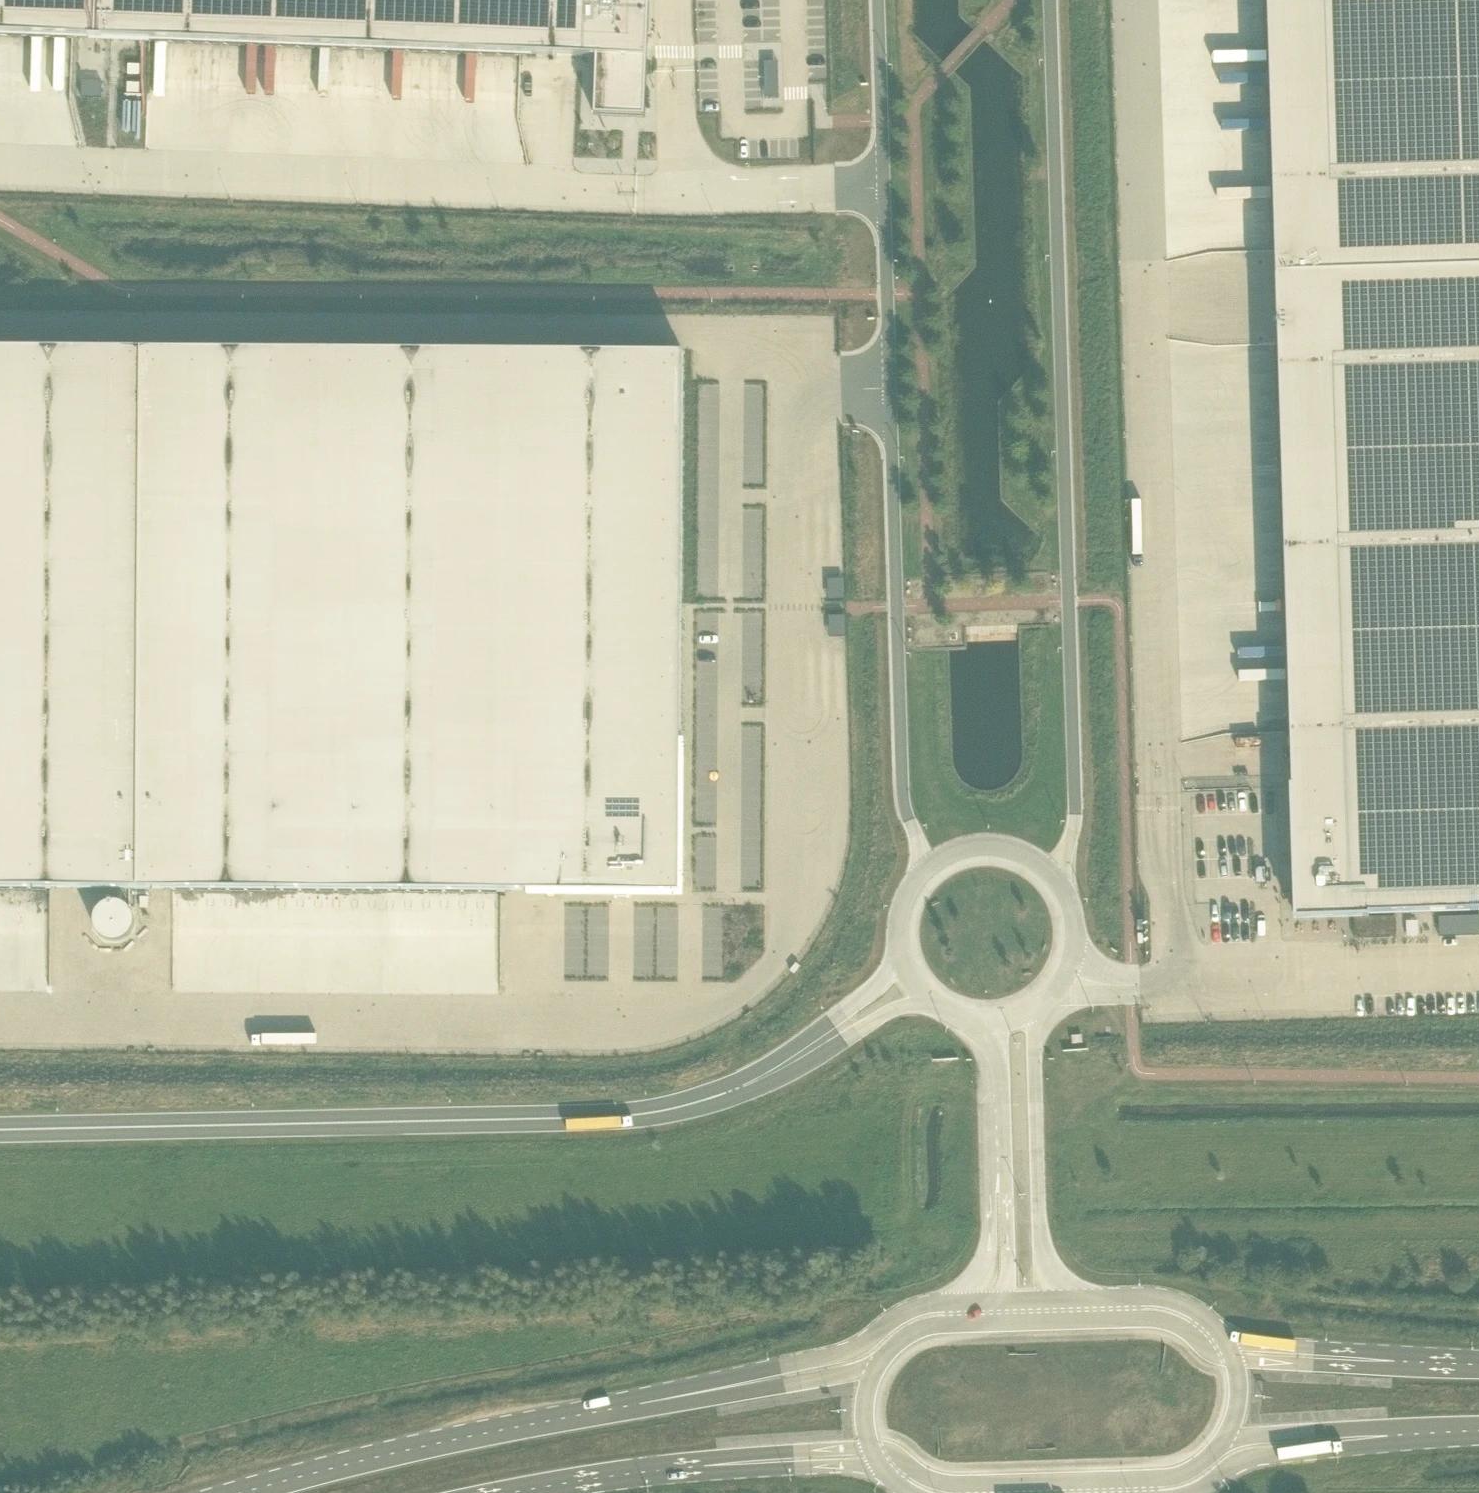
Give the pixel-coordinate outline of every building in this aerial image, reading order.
[(645,109),(649,0),(0,0),(0,25),(597,48),(595,107),(645,109)] [(1275,274),(1295,916),(1478,911),(1478,0),(1267,0),(1275,274)] [(762,94),(780,95),(782,61),(764,60),(762,94)] [(681,892),(687,354),(0,346),(0,885),(681,892)] [(830,615),(830,622),(833,622),(834,633),(845,633),(845,614),(830,615)]
